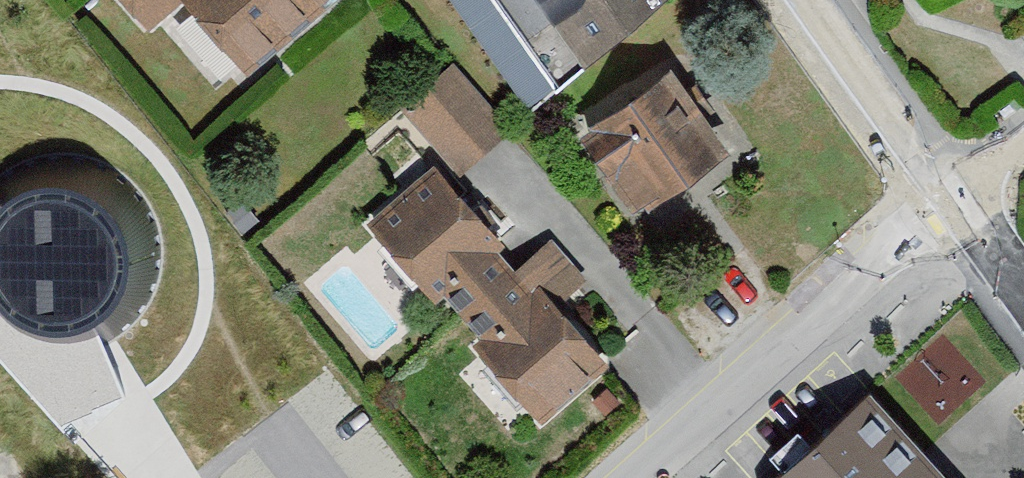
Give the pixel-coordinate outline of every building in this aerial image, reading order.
[(151,45),(189,12),(251,86),(353,0),(113,0),(151,45)] [(596,83),(692,12),(683,0),(534,0),(596,83)] [(451,85),(405,124),(461,188),(507,149),(451,85)] [(735,167),(678,85),(590,147),(647,229),(735,167)] [(119,184),(46,156),(0,155),(0,336),(72,415),(172,280),(119,184)] [(443,307),(467,334),(518,288),(495,263),(504,255),(442,184),(373,243),(435,313),(443,307)] [(493,376),(543,431),(608,372),(543,300),(535,307),(518,288),(467,334),(499,370),(493,376)] [(776,477),(941,477),(868,396),(776,477)]
